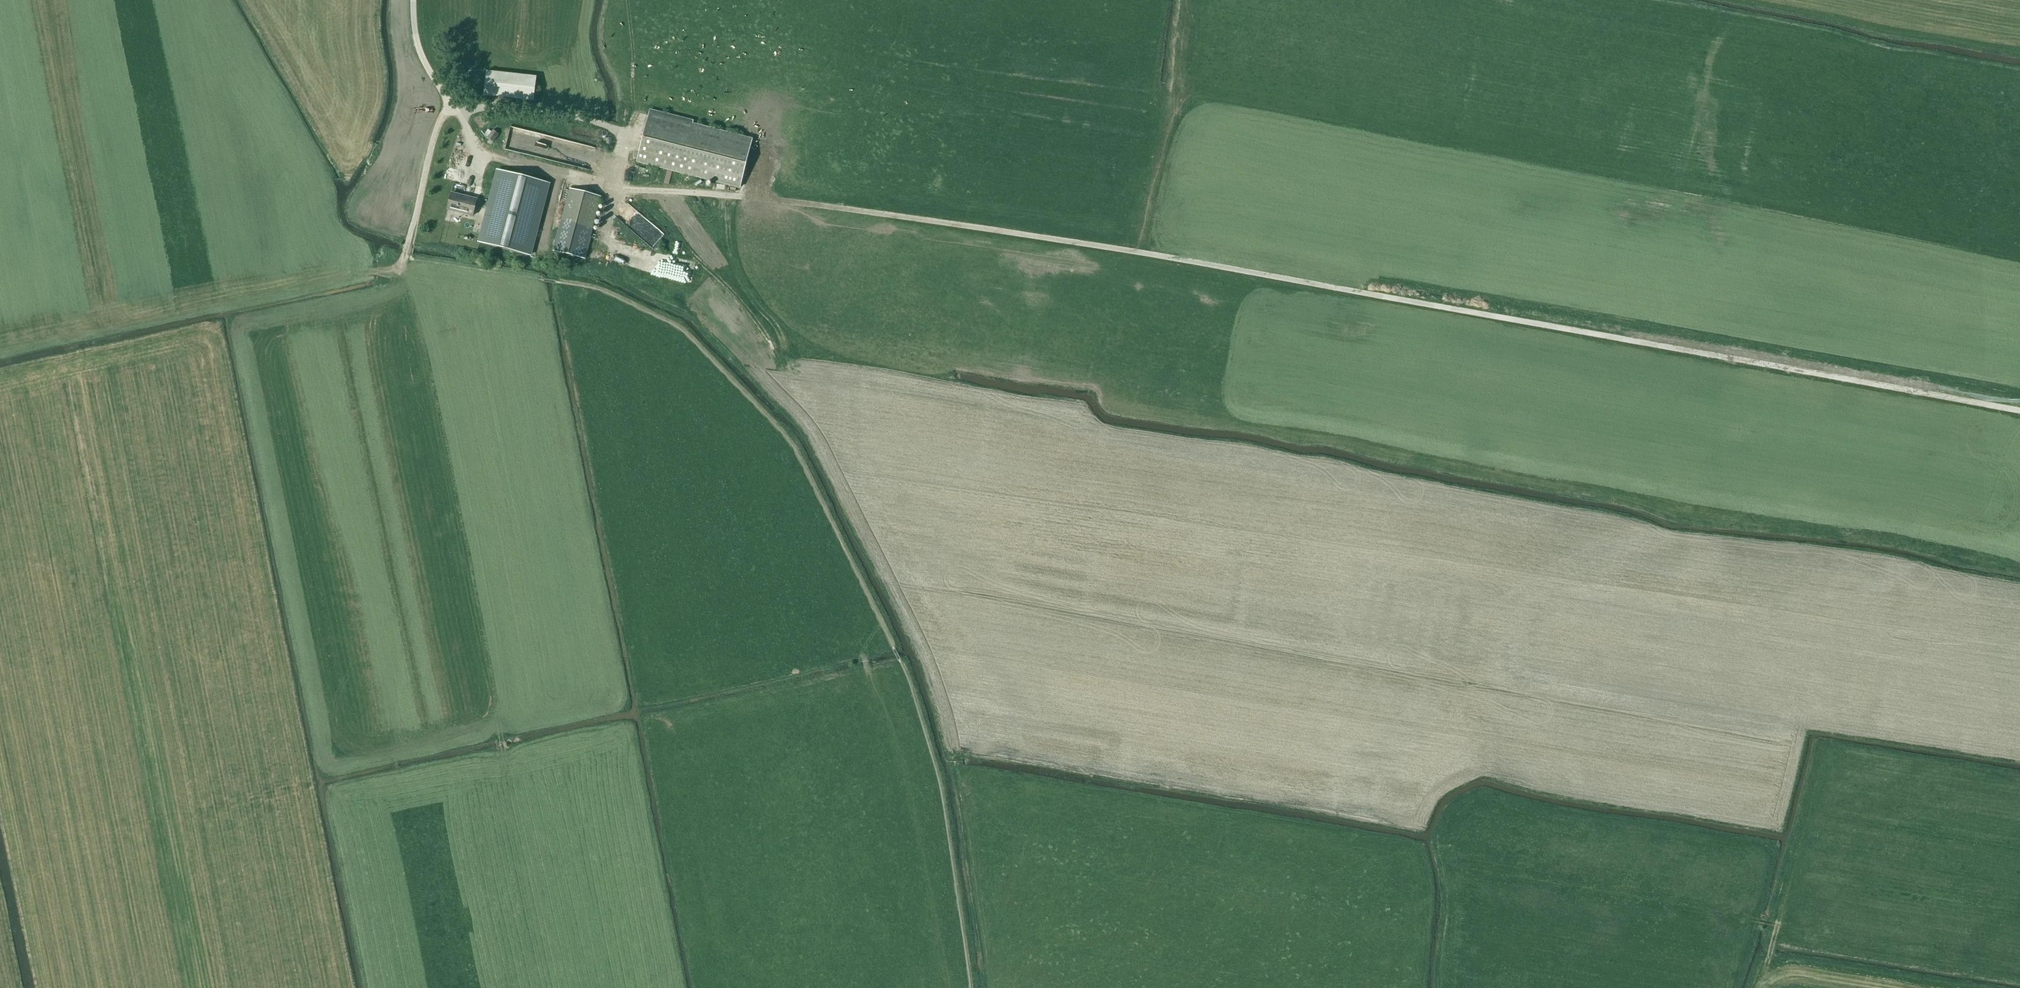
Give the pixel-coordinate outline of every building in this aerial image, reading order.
[(484,95),(494,96),(534,101),(537,77),(487,71),(484,95)] [(740,188),(752,140),(693,125),(693,121),(650,111),(637,162),(740,188)] [(487,138),(493,143),(499,134),(493,130),(487,138)] [(548,176),(498,163),(479,236),(529,249),(548,176)] [(601,197),(569,188),(553,250),(584,258),(601,197)] [(473,216),(477,199),(452,193),(447,209),(473,216)] [(618,215),(654,246),(665,232),(629,202),(618,215)]
